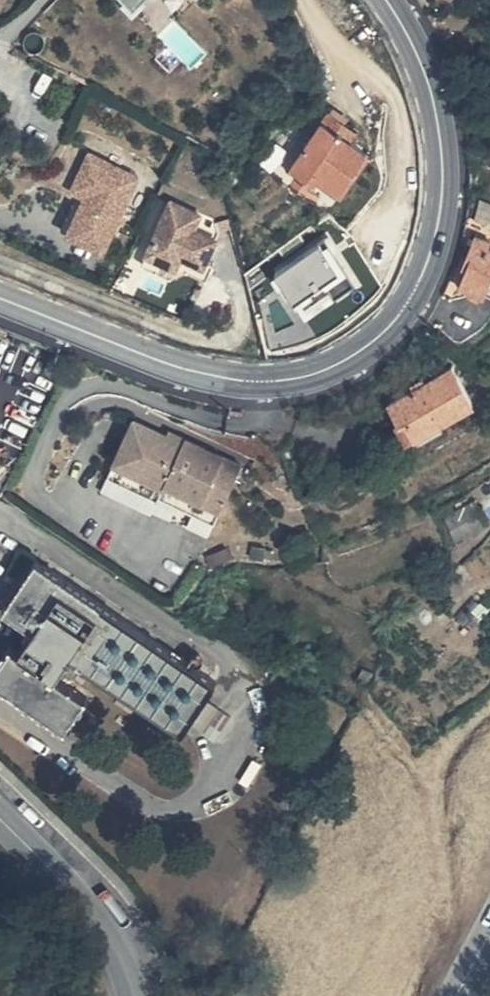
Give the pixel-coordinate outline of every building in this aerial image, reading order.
[(137,13),(150,0),(124,0),(137,13)] [(367,126),(340,105),(302,160),(319,172),(323,167),(344,182),(362,158),(366,161),(376,147),(361,134),(367,126)] [(143,176),(93,153),(76,189),(90,195),(86,203),(72,231),(109,248),(143,176)] [(228,207),(183,186),(158,238),(187,251),(210,262),(219,243),(230,219),(228,207)] [(86,203),(79,200),(66,228),(72,231),(86,203)] [(489,225),(476,256),(481,258),(475,274),(489,279),(489,225)] [(187,251),(158,238),(153,249),(182,263),(187,251)] [(322,238),(276,269),(296,298),(342,267),(322,238)] [(227,247),(219,243),(210,262),(219,266),(227,247)] [(474,407),(454,371),(392,405),(401,423),(396,426),(406,445),(474,407)] [(244,462),(172,427),(169,434),(136,417),(108,476),(148,496),(151,490),(217,521),(223,506),(244,462)] [(478,509),(450,520),(457,537),(485,526),(478,509)] [(36,566),(4,615),(34,636),(21,657),(13,651),(0,669),(0,689),(63,733),(84,702),(55,680),(69,659),(185,737),(192,726),(202,732),(216,712),(206,706),(218,689),(36,566)]
